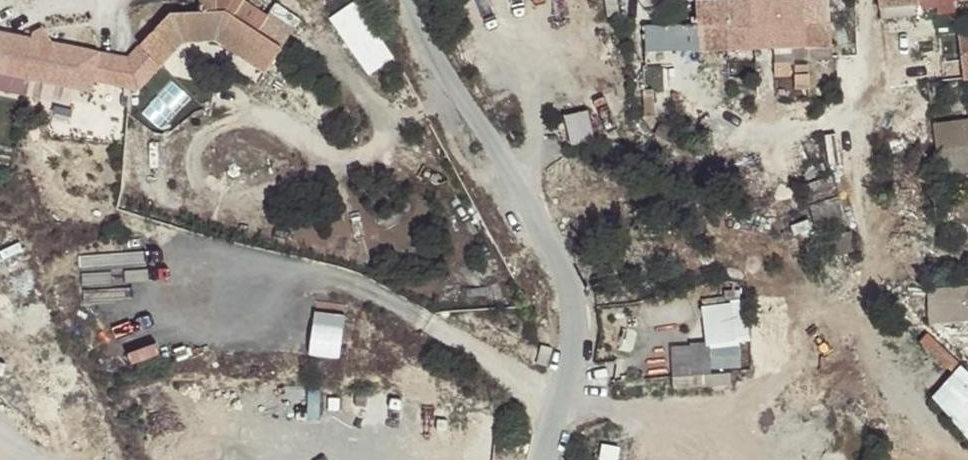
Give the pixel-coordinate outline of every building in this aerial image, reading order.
[(154,30),(176,49),(184,40),(219,39),(267,70),(282,47),(278,44),(290,26),(270,12),(269,14),(247,0),(201,0),(202,11),(172,12),(154,30)] [(367,74),(393,59),(359,0),(357,0),(333,14),(367,74)] [(689,0),(700,0),(701,23),(645,26),(646,51),(830,44),(829,0),(689,0)] [(879,6),(919,2),(920,14),(953,11),(952,0),(879,0),(879,6)] [(919,2),(879,6),(881,19),(920,14),(919,2)] [(290,26),(278,44),(282,47),(294,28),(290,26)] [(33,33),(32,40),(52,43),(42,28),(33,33)] [(154,30),(143,43),(164,62),(176,49),(154,30)] [(923,38),(929,82),(967,77),(967,32),(923,38)] [(141,44),(129,58),(52,43),(32,40),(0,33),(0,74),(93,92),(95,81),(140,90),(163,64),(141,44)] [(833,57),(833,47),(801,47),(801,58),(833,57)] [(569,103),(549,107),(559,146),(579,141),(569,103)] [(935,124),(938,152),(957,149),(954,122),(935,124)] [(938,152),(941,176),(967,172),(967,148),(957,149),(938,152)] [(810,207),(818,230),(846,220),(838,198),(810,207)] [(852,232),(831,234),(833,262),(855,260),(852,232)] [(929,292),(929,303),(964,301),(964,297),(963,290),(929,292)] [(929,303),(931,323),(967,321),(967,297),(964,297),(964,301),(929,303)] [(746,303),(701,304),(701,341),(747,341),(746,303)] [(309,354),(342,357),(347,312),(314,309),(309,354)] [(967,437),(967,371),(963,365),(933,397),(967,437)]
